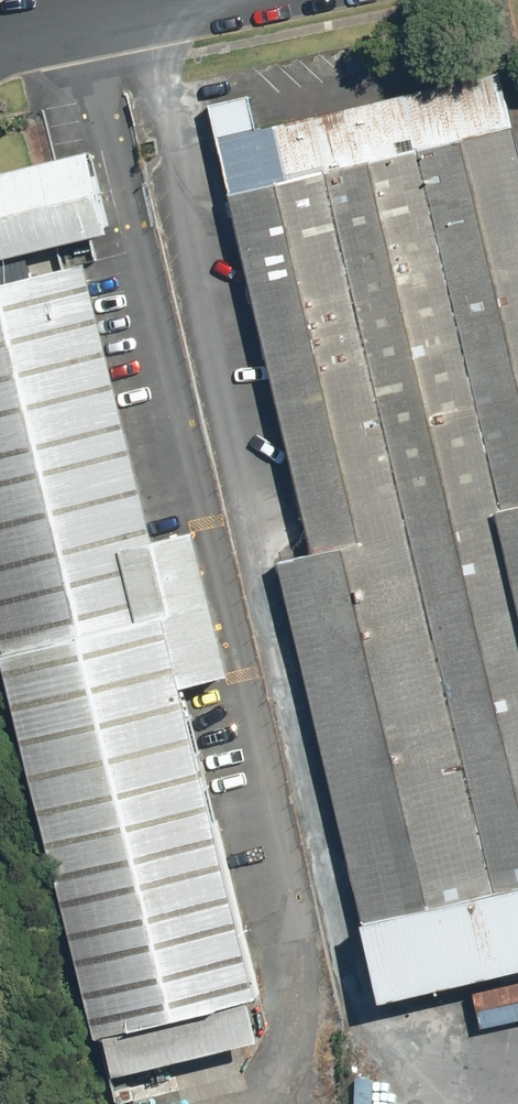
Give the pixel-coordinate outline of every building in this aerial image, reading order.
[(517,512),(517,71),(218,136),(309,557),(517,512)] [(0,172),(0,259),(120,231),(101,148),(0,172)] [(13,653),(174,614),(191,685),(238,674),(203,530),(158,541),(90,261),(0,283),(0,597),(13,653)] [(517,884),(517,534),(514,513),(309,557),(285,562),(362,918),(370,916),(517,884)] [(174,614),(13,653),(104,1034),(265,996),(191,685),(174,614)] [(387,997),(517,969),(517,884),(370,916),(387,997)]
